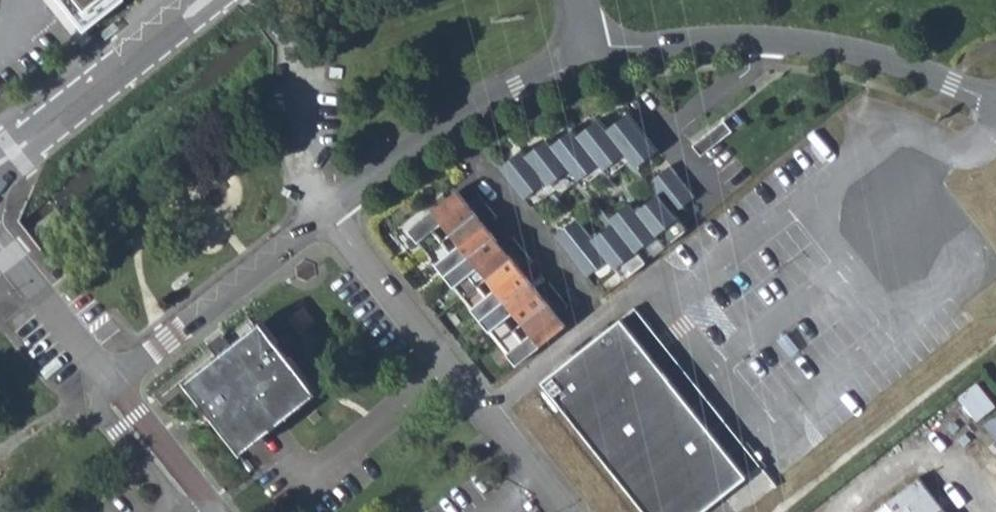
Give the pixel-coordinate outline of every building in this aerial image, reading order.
[(85,30),(123,0),(61,0),(85,30)] [(285,10),(285,6),(286,0),(277,0),(276,9),(285,10)] [(119,29),(113,22),(100,33),(105,40),(119,29)] [(522,150),(500,167),(533,207),(553,191),(558,196),(579,180),(584,186),(605,169),(609,176),(630,159),(636,167),(658,150),(628,112),(607,129),(599,119),(577,136),(572,129),(551,145),(546,139),(526,155),(522,150)] [(746,125),(737,114),(695,148),(704,159),(746,125)] [(577,218),(555,236),(587,276),(608,260),(624,280),(648,261),(639,249),(658,233),(668,246),(688,229),(674,213),(695,196),(670,165),(649,183),(658,194),(638,210),(631,201),(609,219),(613,223),(593,239),(577,218)] [(467,201),(457,189),(446,197),(455,210),(467,201)] [(446,197),(408,228),(428,252),(487,204),(477,192),(467,201),(455,210),(446,197)] [(496,215),(487,204),(428,252),(445,274),(483,244),(474,233),(485,224),(496,215)] [(494,235),(485,224),(474,233),(483,244),(494,235)] [(503,245),(494,235),(483,244),(491,254),(503,245)] [(491,254),(483,244),(445,274),(463,297),(523,249),(513,236),(503,245),(491,254)] [(523,249),(463,297),(480,319),(519,288),(511,277),(521,269),(532,260),(523,249)] [(530,280),(521,269),(511,277),(519,288),(530,280)] [(539,290),(530,280),(519,288),(528,299),(539,290)] [(528,299),(519,288),(480,319),(498,341),(559,293),(549,281),(539,290),(528,299)] [(568,305),(559,293),(498,341),(517,365),(556,334),(547,322),(558,314),(568,305)] [(546,380),(652,511),(701,511),(748,477),(731,455),(749,442),(641,305),(546,380)] [(298,316),(292,321),(302,334),(315,324),(305,311),(298,316)] [(567,325),(558,314),(547,322),(556,334),(567,325)] [(265,338),(261,334),(200,379),(203,384),(198,389),(240,444),(245,440),(248,444),(309,397),(306,393),(309,391),(269,336),(265,338)] [(980,418),(995,405),(995,400),(979,380),(961,395),(980,418)] [(985,421),(995,435),(995,413),(985,421)] [(964,444),(993,479),(995,476),(995,451),(980,431),(964,444)] [(731,455),(748,477),(766,463),(749,442),(731,455)] [(898,497),(880,511),(910,511),(898,497)]
